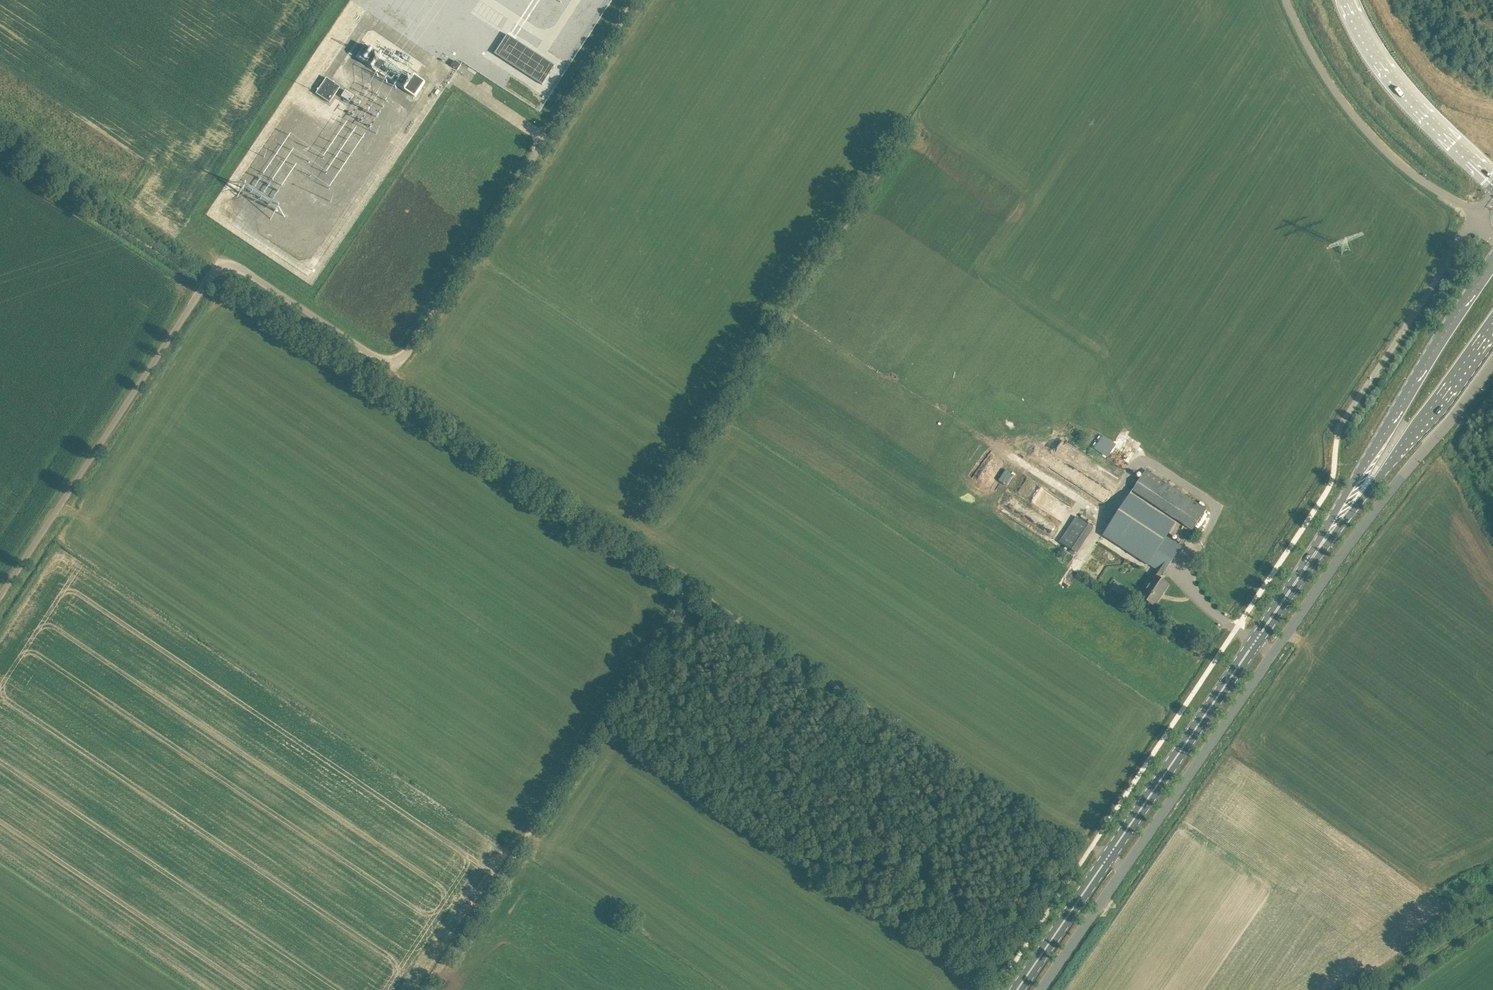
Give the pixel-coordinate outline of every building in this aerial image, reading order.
[(507,35),(495,54),(543,85),(555,66),(507,35)] [(450,44),(447,49),(460,58),(464,53),(450,44)] [(367,56),(376,58),(379,48),(370,46),(367,56)] [(452,66),(458,70),(461,65),(455,61),(452,66)] [(406,90),(416,97),(425,82),(415,75),(406,90)] [(315,93),(329,103),(340,87),(326,78),(315,93)] [(341,96),(350,102),(353,96),(345,91),(341,96)] [(1106,435),(1096,448),(1108,457),(1118,445),(1106,435)] [(1134,491),(1153,503),(1193,530),(1206,510),(1166,483),(1148,471),(1134,491)] [(1130,494),(1104,535),(1157,570),(1148,582),(1149,583),(1140,597),(1146,600),(1154,606),(1169,585),(1158,578),(1162,573),(1163,574),(1182,546),(1166,536),(1174,523),(1130,494)] [(1077,515),(1060,542),(1080,554),(1096,527),(1077,515)] [(1076,571),(1091,550),(1086,547),(1072,568),(1076,571)] [(1116,581),(1111,589),(1125,596),(1129,588),(1116,581)]
